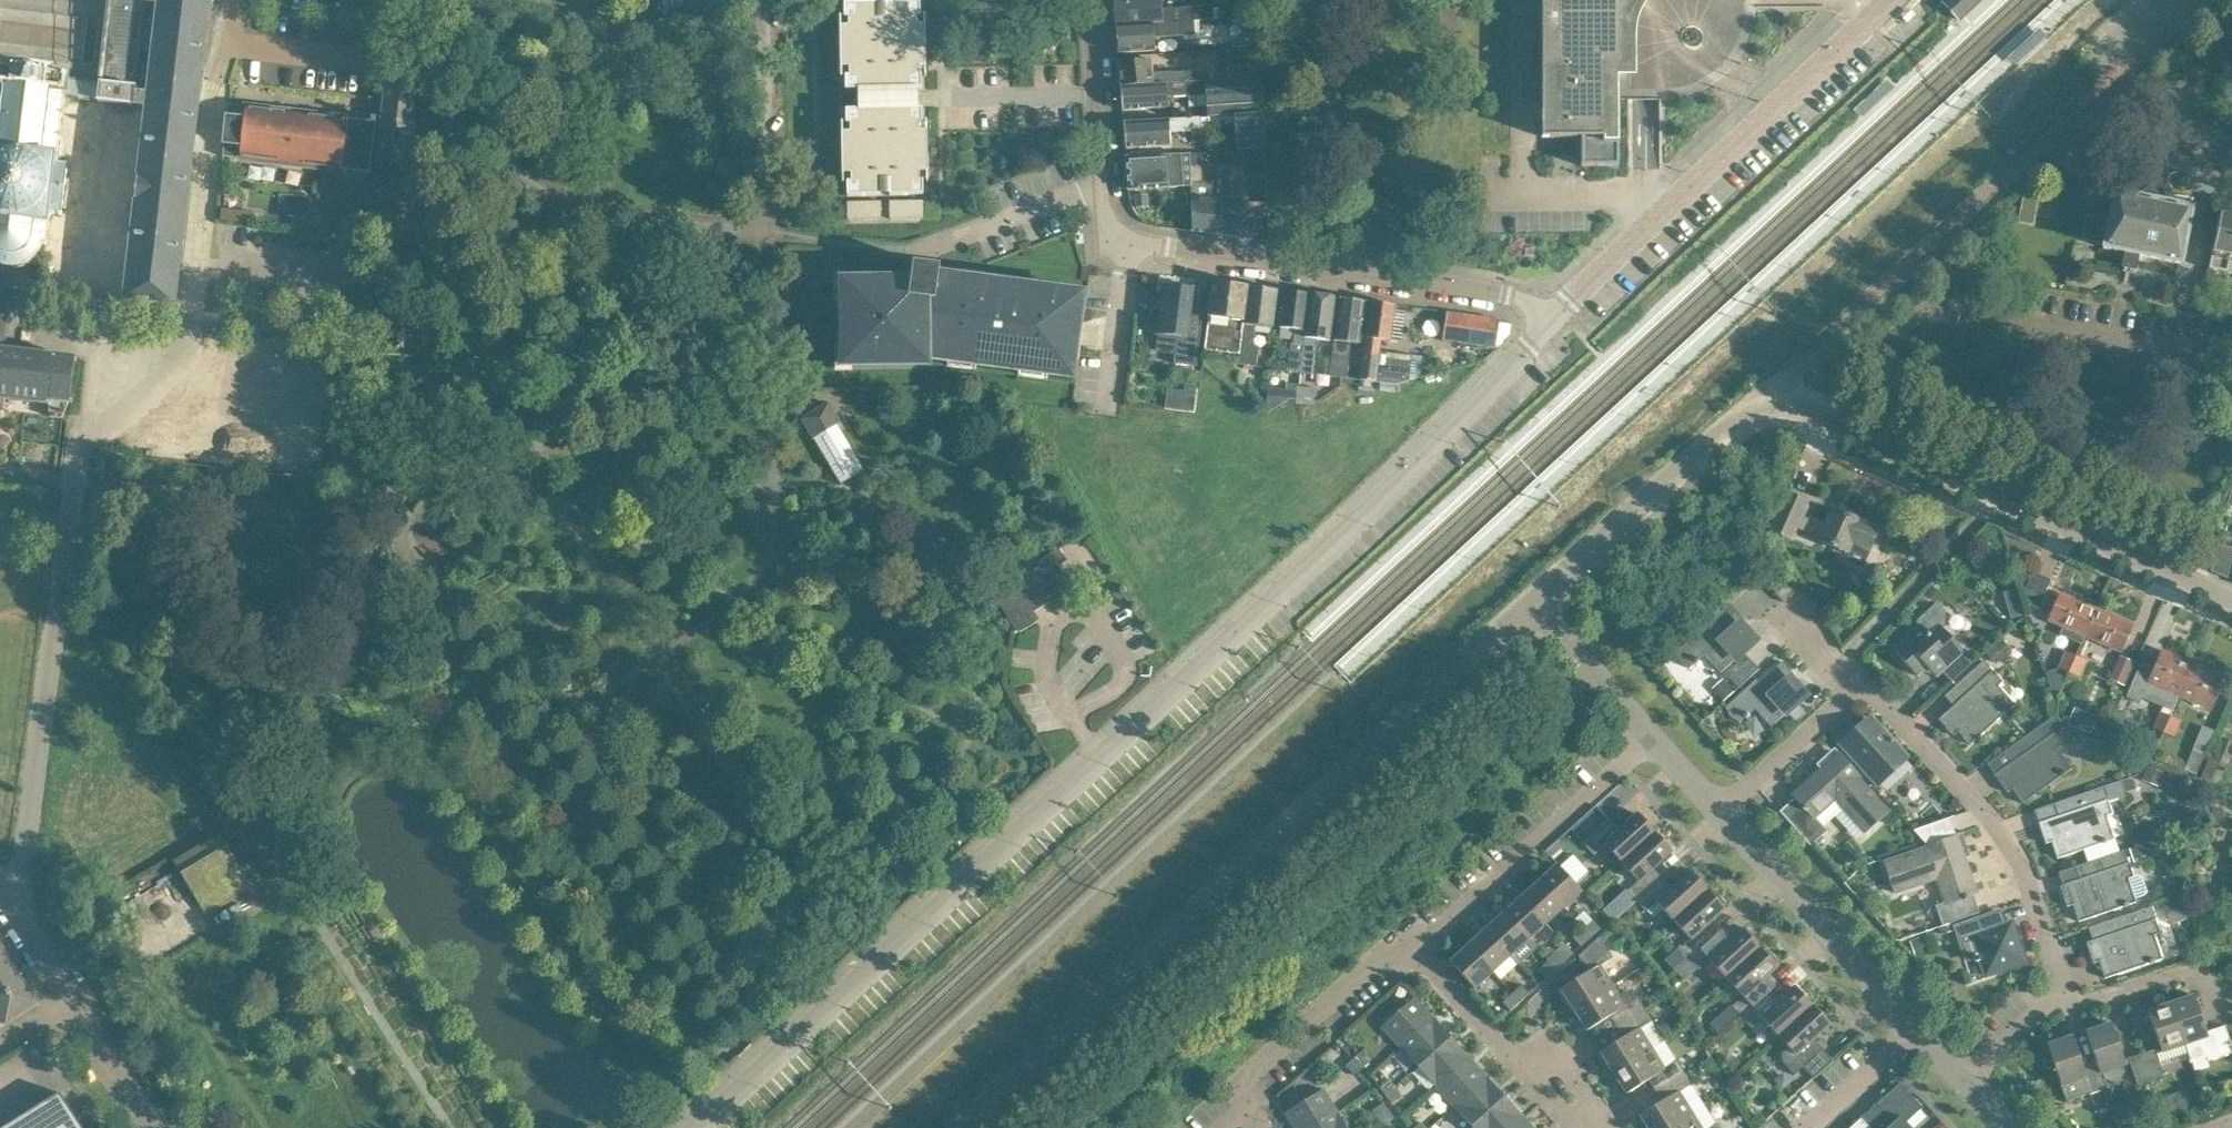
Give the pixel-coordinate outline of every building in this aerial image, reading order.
[(101,85),(99,102),(98,103),(134,107),(134,106),(147,107),(125,298),(124,298),(124,301),(126,301),(126,300),(174,306),(174,307),(177,307),(177,304),(176,304),(194,154),(199,108),(212,0),(111,0),(101,85)] [(1117,3),(1114,3),(1116,25),(1196,22),(1215,20),(1214,7),(1163,11),(1163,0),(1117,0),(1117,3)] [(1542,40),(1542,138),(1551,138),(1581,138),(1581,166),(1619,166),(1619,143),(1619,100),(1619,91),(1629,91),(1629,92),(1646,92),(1659,92),(1661,92),(1661,99),(1674,97),(1687,95),(1699,90),(1711,84),(1726,72),(1738,56),(1745,45),(1749,32),(1752,20),(1753,6),(1745,6),(1745,0),(1542,0),(1542,40)] [(1981,0),(1947,0),(1943,3),(1949,10),(1959,21),(1981,0)] [(920,3),(898,3),(886,3),(887,19),(879,20),(878,4),(844,4),(845,17),(840,17),(841,78),(846,78),(846,91),(858,91),(859,110),(846,110),(846,123),(842,123),(843,184),(847,184),(848,197),(882,196),(881,180),(889,180),(890,196),(901,196),(924,196),(923,173),(928,173),(927,131),(923,131),(922,109),(918,109),(918,90),(922,90),(921,67),(926,67),(925,25),(921,25),(920,3)] [(1196,22),(1116,25),(1118,54),(1158,50),(1157,38),(1197,35),(1196,22)] [(1227,80),(1264,77),(1263,48),(1236,50),(1237,66),(1226,67),(1227,80)] [(1120,86),(1197,82),(1197,72),(1154,75),(1153,60),(1119,63),(1120,86)] [(1,266),(4,267),(6,268),(12,268),(17,268),(23,266),(28,264),(32,261),(36,257),(39,252),(42,247),(42,246),(47,246),(49,227),(50,227),(51,215),(62,216),(68,171),(56,170),(65,98),(99,102),(101,85),(68,80),(68,78),(0,70),(0,266),(1,266)] [(388,76),(386,98),(379,162),(407,165),(411,137),(414,138),(416,124),(412,123),(417,79),(388,76)] [(1206,117),(1235,115),(1265,112),(1264,77),(1227,80),(1203,81),(1197,82),(1120,86),(1122,111),(1169,108),(1168,95),(1204,93),(1206,117)] [(229,107),(223,157),(370,174),(376,123),(376,122),(376,120),(367,119),(366,121),(229,107)] [(1236,150),(1242,149),(1266,147),(1265,112),(1235,115),(1236,150)] [(1146,121),(1123,123),(1126,150),(1148,148),(1173,146),(1172,132),(1192,130),(1192,132),(1201,132),(1200,117),(1191,118),(1146,121)] [(1242,149),(1236,150),(1214,151),(1215,162),(1242,162),(1242,149)] [(1129,191),(1190,186),(1187,153),(1166,155),(1126,158),(1129,191)] [(1200,166),(1199,153),(1188,154),(1189,167),(1200,166)] [(1213,182),(1202,183),(1201,183),(1200,166),(1189,167),(1190,175),(1190,186),(1192,232),(1217,235),(1215,198),(1213,198),(1213,182)] [(1246,239),(1244,204),(1242,174),(1230,175),(1231,199),(1220,199),(1222,236),(1246,239)] [(2086,216),(2081,240),(2104,244),(2103,249),(2180,264),(2193,198),(2175,195),(2169,182),(2169,180),(2145,175),(2145,177),(2134,187),(2116,182),(2109,220),(2086,216)] [(890,210),(901,210),(901,201),(890,201),(890,210)] [(901,210),(913,210),(912,201),(901,201),(901,210)] [(913,210),(924,210),(924,201),(912,201),(913,210)] [(848,211),(859,211),(859,202),(848,202),(848,211)] [(859,211),(871,211),(870,202),(859,202),(859,211)] [(871,211),(882,211),(882,202),(870,202),(871,211)] [(1244,204),(1246,239),(1264,241),(1262,216),(1266,216),(1265,202),(1244,204)] [(890,219),(901,219),(901,210),(890,210),(890,219)] [(901,219),(913,219),(913,210),(901,210),(901,219)] [(913,219),(924,219),(924,210),(913,210),(913,219)] [(848,220),(859,220),(859,211),(848,211),(848,220)] [(859,220),(871,220),(871,211),(859,211),(859,220)] [(871,220),(882,220),(882,211),(871,211),(871,220)] [(239,213),(238,226),(251,227),(252,215),(239,213)] [(2208,270),(2231,275),(2231,217),(2219,215),(2208,270)] [(1071,376),(1082,295),(937,276),(938,269),(915,265),(913,283),(843,283),(844,365),(927,365),(927,358),(1071,376)] [(8,352),(15,288),(17,268),(12,268),(6,268),(4,267),(0,299),(0,351),(8,352)] [(1239,355),(1248,287),(1213,282),(1207,330),(1204,351),(1239,355)] [(1174,364),(1197,367),(1203,317),(1190,316),(1193,289),(1163,285),(1156,335),(1177,337),(1174,364)] [(1239,355),(1238,364),(1256,366),(1257,354),(1250,353),(1254,325),(1273,328),(1278,291),(1248,287),(1239,355)] [(1299,372),(1310,295),(1284,292),(1280,328),(1293,330),(1291,344),(1287,371),(1299,372)] [(1310,295),(1299,372),(1299,373),(1313,375),(1317,340),(1330,342),(1333,320),(1336,298),(1310,295)] [(1366,302),(1340,299),(1330,376),(1347,379),(1351,342),(1360,344),(1366,302)] [(1395,306),(1371,303),(1361,381),(1396,385),(1409,381),(1412,356),(1379,352),(1380,340),(1390,342),(1395,306)] [(1447,314),(1443,340),(1496,347),(1499,321),(1447,314)] [(74,359),(8,352),(0,351),(0,399),(48,404),(51,418),(63,419),(67,406),(68,402),(69,402),(74,359)] [(1186,385),(1183,411),(1194,412),(1198,386),(1186,385)] [(1295,399),(1310,402),(1316,397),(1317,389),(1297,387),(1295,399)] [(829,402),(801,419),(841,486),(865,471),(838,425),(841,423),(829,402)] [(1809,503),(1802,500),(1786,493),(1769,529),(1793,540),(1797,531),(1847,553),(1852,542),(1869,550),(1878,529),(1833,509),(1825,526),(1803,517),(1809,503)] [(2217,545),(2210,572),(2227,579),(2231,558),(2231,548),(2217,545)] [(1059,549),(1038,562),(1008,580),(1011,585),(994,595),(994,597),(996,596),(1015,630),(1017,632),(1018,632),(1020,632),(1021,632),(1022,632),(1037,622),(1037,621),(1035,623),(1030,615),(1049,603),(1048,602),(1047,603),(1045,600),(1071,584),(1071,583),(1069,584),(1059,566),(1067,561),(1059,549)] [(2025,603),(2039,609),(2051,581),(2033,573),(2023,596),(2025,603)] [(1783,603),(1794,593),(1786,585),(1775,594),(1783,603)] [(2051,614),(2048,620),(2063,627),(2060,635),(2081,644),(2085,636),(2096,610),(2060,594),(2051,614)] [(1944,624),(1944,612),(1937,604),(1917,622),(1920,626),(1916,629),(1912,629),(1908,631),(1906,635),(1906,639),(1893,650),(1917,677),(1933,663),(1942,672),(1952,683),(1973,664),(1964,654),(1965,653),(1942,626),(1944,624)] [(1721,673),(1756,641),(1741,624),(1745,620),(1733,607),(1709,629),(1706,625),(1675,654),(1689,669),(1696,663),(1697,664),(1700,662),(1699,660),(1705,655),(1721,673)] [(2096,610),(2085,636),(2122,653),(2133,626),(2096,610)] [(1985,654),(1998,641),(1989,631),(1975,643),(1985,654)] [(1998,641),(1985,654),(1995,665),(2012,651),(2001,639),(1999,642),(1998,641)] [(2179,697),(2192,665),(2161,651),(2154,668),(2142,663),(2143,663),(2141,662),(2133,682),(2126,697),(2139,703),(2142,699),(2162,708),(2153,729),(2163,733),(2170,717),(2169,716),(2178,696),(2179,697)] [(2069,673),(2076,657),(2064,652),(2057,668),(2069,673)] [(2120,656),(2109,680),(2125,686),(2135,663),(2120,656)] [(2076,657),(2069,673),(2079,678),(2086,661),(2076,657)] [(1758,670),(1750,660),(1729,678),(1738,688),(1758,670)] [(1983,661),(1971,673),(1954,688),(1963,698),(1939,720),(1954,736),(1958,732),(1970,745),(2015,705),(1998,687),(2003,682),(1983,661)] [(1725,708),(1739,724),(1745,718),(1747,719),(1750,716),(1748,715),(1755,710),(1771,728),(1806,696),(1791,679),(1795,675),(1783,662),(1759,683),(1756,680),(1725,708)] [(2192,665),(2179,697),(2210,710),(2224,678),(2192,665)] [(1927,707),(1934,717),(1949,707),(1942,696),(1927,707)] [(1909,758),(1880,727),(1870,716),(1839,744),(1878,787),(1909,758)] [(2055,716),(2032,732),(2014,745),(2021,756),(1994,775),(2007,793),(2012,790),(2023,804),(2041,791),(2072,769),(2057,749),(2063,746),(2054,734),(2063,728),(2055,716)] [(2170,717),(2163,733),(2173,738),(2180,721),(2170,717)] [(2202,727),(2184,771),(2196,776),(2214,731),(2202,727)] [(2204,782),(2218,787),(2226,766),(2227,767),(2231,753),(2231,742),(2220,738),(2204,782)] [(1860,778),(1852,770),(1837,753),(1831,759),(1827,755),(1816,765),(1820,769),(1792,794),(1795,798),(1779,812),(1811,847),(1828,831),(1816,818),(1836,799),(1843,806),(1841,807),(1864,833),(1889,811),(1859,778),(1860,778)] [(2120,782),(2087,793),(2066,800),(2070,813),(2039,823),(2046,844),(2052,842),(2057,859),(2115,840),(2107,817),(2113,815),(2109,802),(2125,797),(2120,782)] [(1622,863),(1655,833),(1637,814),(1615,834),(1606,824),(1584,844),(1594,855),(1605,845),(1622,863)] [(1950,818),(1929,825),(1913,831),(1926,845),(1955,834),(1950,818)] [(1637,902),(1659,882),(1650,872),(1672,852),(1655,833),(1622,863),(1638,881),(1627,891),(1637,902)] [(1977,894),(1974,886),(1965,859),(1970,857),(1965,843),(1960,845),(1957,837),(1936,844),(1926,847),(1926,848),(1885,862),(1895,894),(1928,882),(1927,878),(1935,875),(1945,903),(1935,906),(1942,926),(1979,914),(1973,895),(1977,894)] [(2192,842),(2178,837),(2173,851),(2187,856),(2192,842)] [(2151,857),(2163,853),(2159,839),(2146,843),(2151,857)] [(219,840),(181,863),(205,903),(243,880),(219,840)] [(1564,846),(1558,840),(1546,850),(1546,851),(1552,857),(1564,846)] [(2125,850),(2108,856),(2087,863),(2092,876),(2060,886),(2067,907),(2073,905),(2079,922),(2136,903),(2135,900),(2144,896),(2146,891),(2142,877),(2137,876),(2134,878),(2125,850)] [(1539,881),(1564,908),(1582,892),(1558,865),(1539,881)] [(1674,921),(1707,891),(1705,888),(1708,885),(1696,872),(1693,875),(1690,872),(1668,892),(1659,882),(1637,902),(1646,913),(1657,902),(1674,921)] [(1546,924),(1564,908),(1539,881),(1521,897),(1546,924)] [(1707,891),(1674,921),(1691,939),(1679,949),(1689,960),(1711,940),(1702,930),(1724,910),(1721,907),(1725,903),(1713,890),(1709,894),(1707,891)] [(1528,940),(1546,924),(1521,897),(1504,914),(1528,940)] [(2151,907),(2135,913),(2088,929),(2092,941),(2086,943),(2094,964),(2099,962),(2105,979),(2150,964),(2151,964),(2155,963),(2155,962),(2162,959),(2154,936),(2160,934),(2151,907)] [(1985,976),(2026,962),(2020,948),(2021,948),(2017,937),(2012,922),(2004,925),(1999,912),(1956,927),(1967,960),(1978,956),(1985,976)] [(1504,914),(1486,930),(1510,957),(1518,965),(1536,949),(1528,940),(1504,914)] [(1583,930),(1591,938),(1600,929),(1593,921),(1583,930)] [(1726,979),(1759,949),(1757,946),(1761,943),(1749,929),(1745,933),(1742,930),(1734,937),(1725,927),(1711,940),(1689,960),(1699,971),(1710,960),(1726,979)] [(1493,973),(1510,957),(1486,930),(1468,946),(1493,973)] [(1581,947),(1591,938),(1583,930),(1573,939),(1581,947)] [(1574,1010),(1613,986),(1601,966),(1613,958),(1600,937),(1578,957),(1588,972),(1561,989),(1574,1010)] [(1615,944),(1615,945),(1620,953),(1621,953),(1629,949),(1629,947),(1625,940),(1623,939),(1615,944)] [(12,963),(0,944),(0,970),(12,963)] [(1474,989),(1493,973),(1468,946),(1450,962),(1474,989)] [(1742,1018),(1764,998),(1755,988),(1777,968),(1774,965),(1778,961),(1766,948),(1762,952),(1759,949),(1726,979),(1743,997),(1732,1007),(1742,1018)] [(1548,962),(1555,970),(1565,961),(1557,953),(1548,962)] [(1545,979),(1555,970),(1548,962),(1538,971),(1545,979)] [(0,970),(0,999),(25,983),(12,963),(0,970)] [(0,999),(0,1015),(0,1016),(0,1028),(38,1004),(25,983),(0,999)] [(1512,994),(1520,1002),(1529,994),(1522,985),(1512,994)] [(1621,1025),(1645,1009),(1635,994),(1625,992),(1619,996),(1613,986),(1574,1010),(1587,1031),(1614,1014),(1621,1025)] [(1779,1036),(1812,1007),(1794,987),(1772,1007),(1764,998),(1742,1018),(1751,1028),(1762,1018),(1779,1036)] [(1669,1011),(1684,1003),(1678,991),(1663,999),(1669,1011)] [(1510,1011),(1520,1002),(1512,994),(1503,1003),(1510,1011)] [(2185,1045),(2200,1040),(2208,1062),(2231,1054),(2231,1048),(2225,1026),(2211,1031),(2212,1034),(2207,1035),(2194,996),(2170,1004),(2185,1045)] [(1400,1048),(1433,1018),(1415,998),(1382,1027),(1400,1048)] [(2162,1053),(2185,1045),(2170,1004),(2147,1011),(2162,1053)] [(1812,1007),(1779,1036),(1787,1045),(1783,1049),(1781,1053),(1781,1058),(1783,1063),(1794,1076),(1803,1068),(1813,1079),(1833,1061),(1814,1040),(1829,1026),(1812,1007)] [(1613,1074),(1652,1049),(1640,1029),(1653,1021),(1645,1009),(1621,1025),(1627,1036),(1600,1053),(1613,1074)] [(1418,1067),(1451,1038),(1433,1018),(1400,1048),(1418,1067)] [(2111,1024),(2086,1032),(2096,1062),(2100,1074),(2102,1073),(2104,1080),(2110,1082),(2121,1079),(2125,1072),(2123,1066),(2125,1066),(2111,1024)] [(2100,1074),(2096,1062),(2082,1067),(2072,1037),(2047,1045),(2048,1049),(2044,1051),(2041,1056),(2045,1067),(2050,1070),(2055,1068),(2066,1102),(2105,1089),(2100,1074)] [(1436,1087),(1469,1057),(1451,1038),(1418,1067),(1436,1087)] [(1660,1088),(1685,1073),(1677,1061),(1665,1069),(1652,1049),(1613,1074),(1626,1094),(1653,1077),(1660,1088)] [(2151,1081),(2160,1078),(2164,1076),(2155,1050),(2142,1054),(2151,1081)] [(1361,1070),(1368,1063),(1361,1054),(1353,1061),(1361,1070)] [(2137,1085),(2151,1081),(2142,1054),(2128,1059),(2137,1085)] [(1454,1107),(1487,1077),(1469,1057),(1436,1087),(1454,1107)] [(1354,1076),(1361,1070),(1353,1061),(1346,1067),(1354,1076)] [(1692,1112),(1680,1092),(1692,1084),(1685,1073),(1660,1088),(1667,1099),(1640,1116),(1647,1127),(1666,1127),(1692,1112)] [(1716,1074),(1707,1079),(1714,1091),(1723,1086),(1716,1074)] [(1472,1127),(1505,1097),(1487,1077),(1454,1107),(1472,1127)] [(1385,1095),(1395,1088),(1389,1081),(1379,1088),(1385,1095)] [(1906,1123),(1922,1108),(1900,1084),(1869,1112),(1884,1127),(1910,1127),(1906,1123)] [(1395,1088),(1385,1095),(1391,1103),(1400,1096),(1395,1088)] [(1338,1113),(1323,1089),(1286,1113),(1295,1127),(1314,1127),(1338,1113)] [(61,1093),(5,1127),(83,1127),(61,1093)] [(1522,1116),(1505,1097),(1472,1127),(1473,1127),(1510,1127),(1522,1116)] [(1379,1118),(1389,1111),(1383,1104),(1373,1111),(1379,1118)] [(1389,1111),(1379,1118),(1385,1126),(1394,1119),(1389,1111)] [(1666,1127),(1702,1127),(1692,1112),(1666,1127)] [(1869,1112),(1851,1127),(1884,1127),(1869,1112)] [(1338,1113),(1314,1127),(1347,1127),(1338,1113)] [(1510,1127),(1533,1127),(1522,1116),(1510,1127)]
